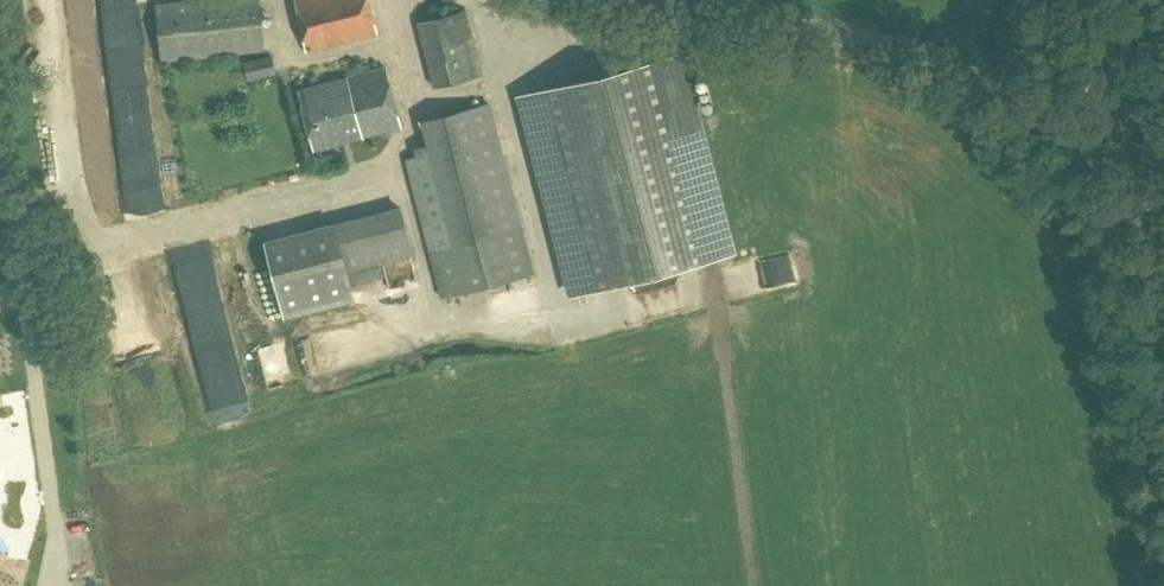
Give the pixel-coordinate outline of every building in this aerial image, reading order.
[(224,1),(155,10),(162,65),(263,51),(256,0),(229,0),(224,1)] [(376,33),(368,0),(294,0),(306,52),(376,33)] [(434,87),(481,75),(464,10),(418,22),(434,87)] [(571,292),(730,251),(680,55),(521,96),(571,292)] [(248,81),(276,73),(272,56),(243,63),(248,81)] [(313,149),(400,127),(385,67),(298,90),(313,149)] [(440,297),(532,273),(488,104),(421,121),(430,153),(405,159),(440,297)] [(283,317),(352,299),(345,271),(411,254),(400,208),(264,243),(283,317)] [(710,258),(689,262),(692,276),(713,272),(710,258)]
